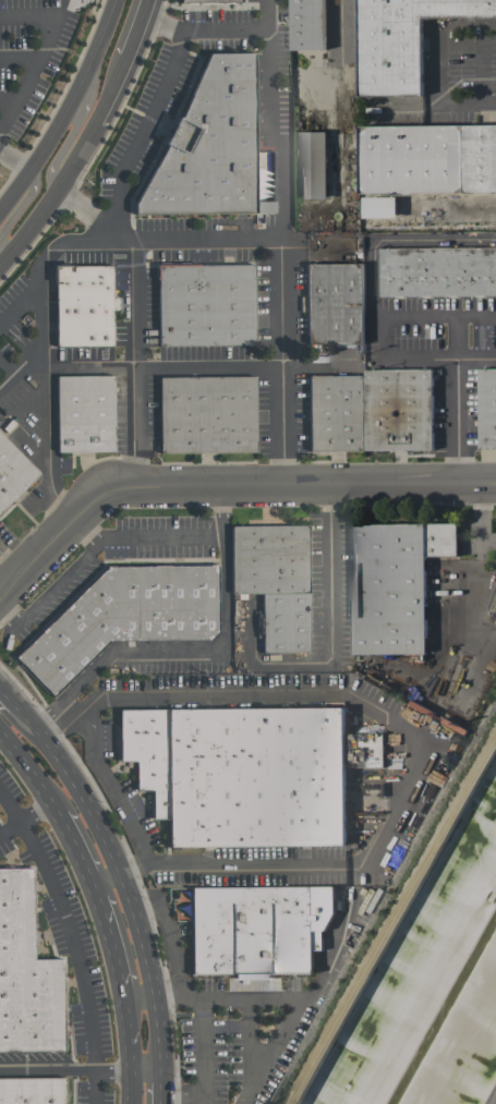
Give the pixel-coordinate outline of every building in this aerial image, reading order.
[(291,49),(290,0),(324,0),(325,48),(291,49)] [(358,97),(357,0),(495,0),(495,17),(421,17),(422,96),(358,97)] [(208,53),(253,52),(255,213),(134,215),(133,204),(166,144),(180,116),(208,53)] [(359,125),(495,124),(495,193),(359,194),(359,125)] [(327,131),(299,131),(300,199),(328,198),(327,131)] [(363,218),(398,217),(397,196),(363,197),(363,218)] [(379,248),(495,247),(495,296),(380,298),(379,248)] [(305,263),(362,263),(363,344),(306,344),(305,263)] [(254,264),(157,265),(158,345),(254,344),(254,264)] [(55,266),(111,266),(112,345),(56,347),(55,266)] [(432,369),(365,369),(365,376),(365,451),(432,451),(432,369)] [(479,369),(495,369),(495,450),(480,450),(479,369)] [(56,376),(112,375),(113,451),(57,452),(56,376)] [(309,376),(365,376),(365,451),(309,450),(309,376)] [(158,377),(255,377),(255,451),(160,453),(158,377)] [(38,474),(0,511),(0,434),(38,474)] [(352,523),(458,523),(458,556),(427,556),(427,654),(352,654),(352,523)] [(231,525),(309,525),(310,652),(262,653),(261,593),(231,593),(231,525)] [(13,656),(106,567),(218,565),(219,631),(210,640),(111,640),(52,696),(13,656)] [(119,709),(343,707),(344,844),(169,846),(169,818),(152,818),(152,790),(134,791),(134,762),(119,762),(119,709)] [(350,734),(351,767),(384,766),(383,733),(350,734)] [(65,1051),(0,1052),(0,868),(32,868),(34,959),(63,958),(65,1051)] [(193,888),(332,886),(332,912),(323,930),(311,930),(312,973),(194,974),(193,888)] [(169,888),(169,902),(173,902),(173,921),(191,921),(192,888),(169,888)] [(68,1079),(68,1103),(0,1103),(0,1079),(68,1079)]
